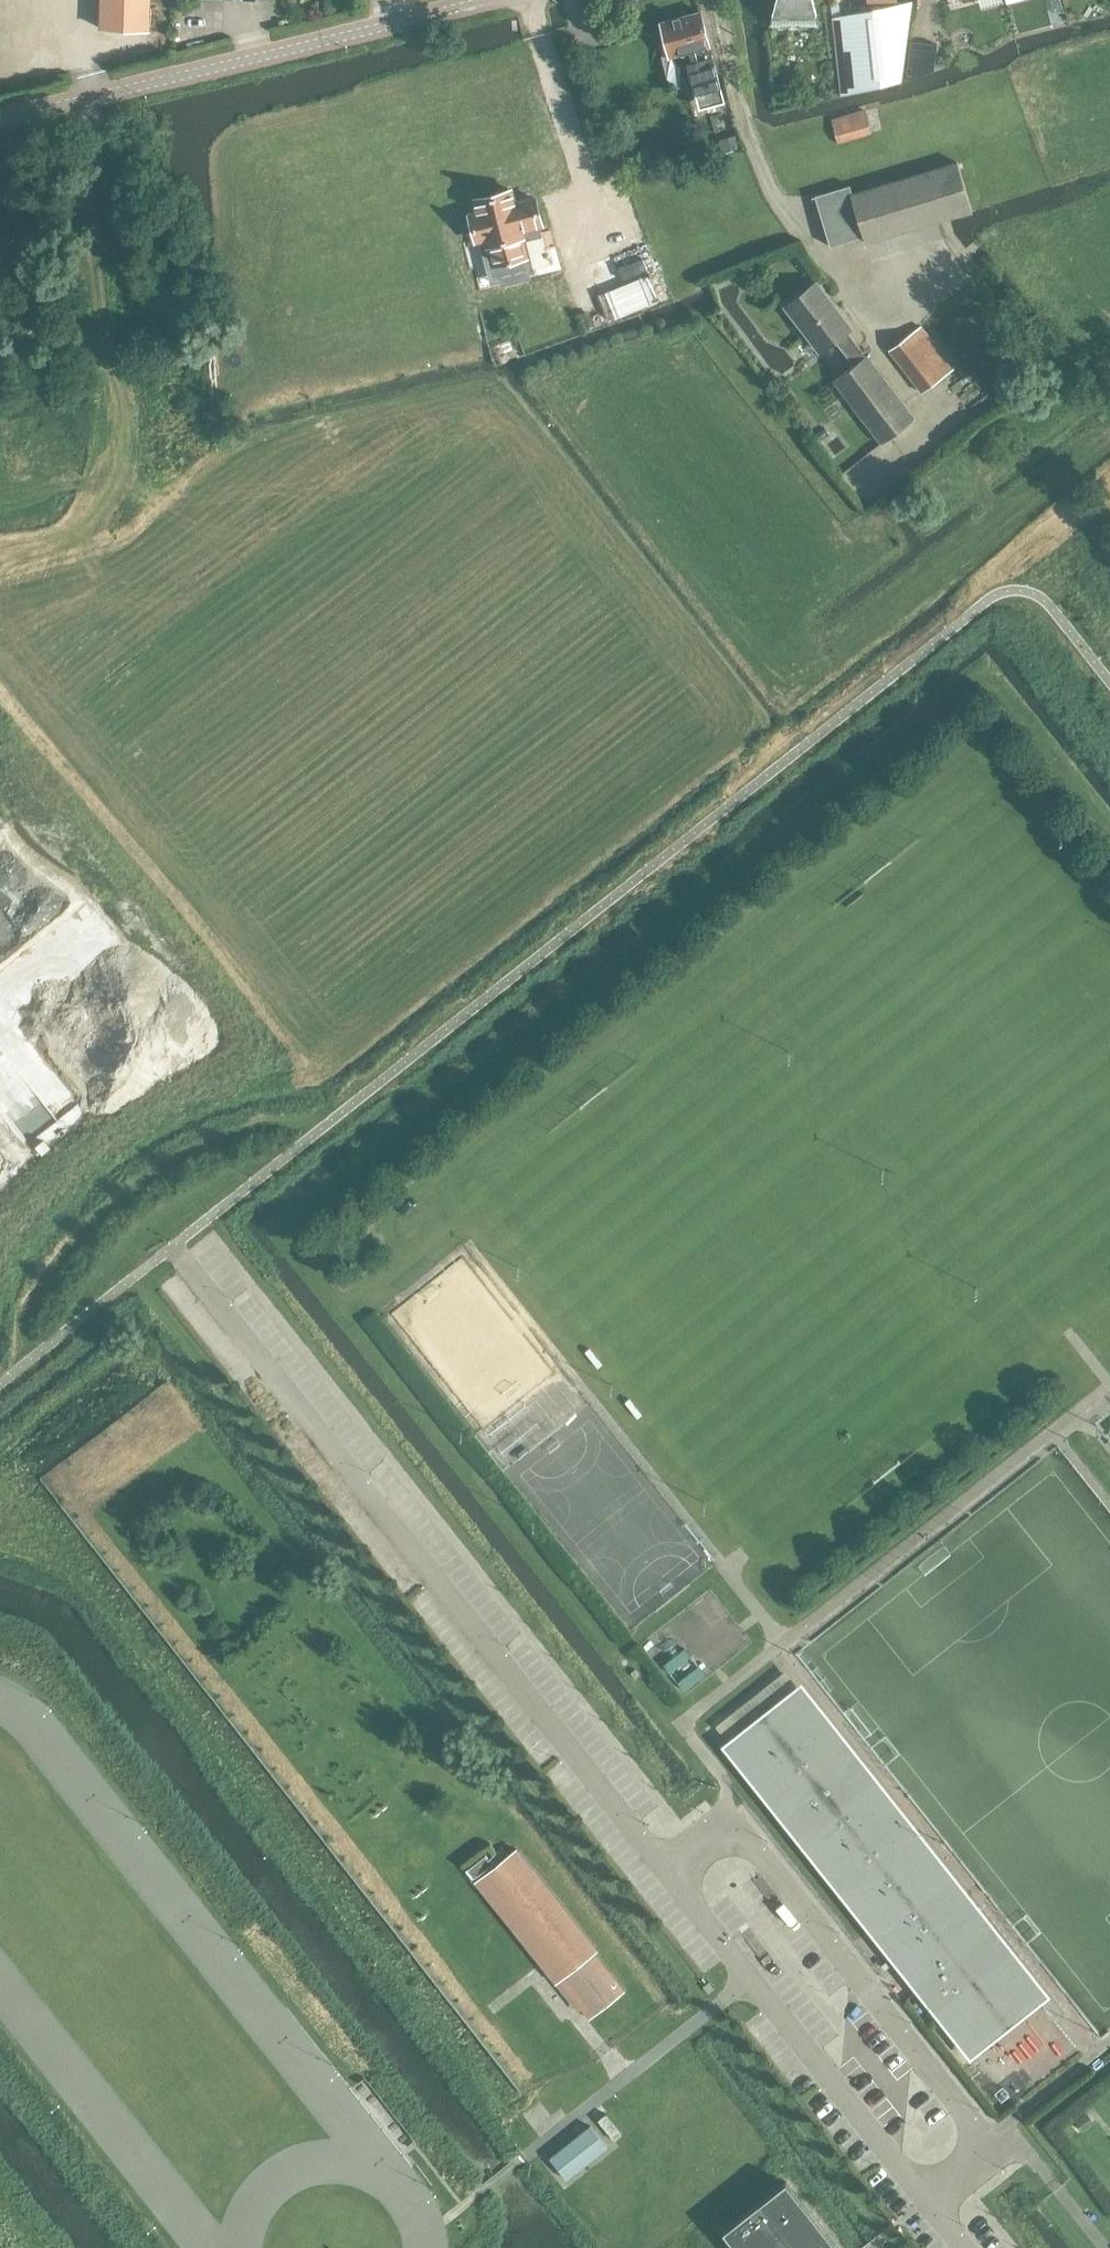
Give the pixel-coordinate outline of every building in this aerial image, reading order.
[(151,0),(101,0),(100,28),(150,30),(151,0)] [(818,14),(814,0),(776,0),(773,15),(770,28),(820,27),(818,14)] [(902,81),(912,2),(832,17),(841,96),(887,85),(902,81)] [(696,94),(721,87),(715,62),(713,55),(711,56),(709,48),(711,47),(701,11),(661,22),(671,58),(673,58),(674,59),(675,61),(676,62),(678,63),(679,64),(681,65),(683,65),(685,65),(686,65),(688,65),(696,94)] [(934,71),(938,44),(912,41),(907,79),(934,71)] [(838,143),(873,133),(866,109),(831,119),(838,143)] [(736,135),(719,139),(723,151),(740,146),(736,135)] [(850,193),(863,237),(866,244),(973,211),(958,160),(853,192),(850,193)] [(815,195),(815,196),(830,246),(863,237),(850,193),(853,192),(851,184),(815,195)] [(489,220),(481,222),(488,248),(496,246),(499,254),(503,253),(508,270),(510,270),(535,262),(531,245),(535,244),(533,236),(552,230),(545,205),(526,210),(522,197),(486,207),(489,220)] [(855,328),(817,279),(782,306),(820,355),(836,342),(853,364),(832,379),(881,444),(916,418),(866,353),(865,354),(849,333),(855,328)] [(955,368),(922,325),(922,324),(888,350),(922,393),(955,368)] [(690,1647),(668,1661),(685,1688),(708,1673),(690,1647)] [(790,1669),(761,1689),(772,1704),(801,1684),(790,1669)] [(854,1783),(862,1777),(846,1756),(837,1762),(832,1755),(840,1749),(796,1694),(735,1742),(779,1797),(786,1792),(792,1798),(785,1804),(801,1825),(808,1819),(814,1826),(807,1832),(851,1887),(911,1839),(868,1784),(859,1790),(854,1783)] [(518,1848),(476,1881),(556,1982),(559,1979),(590,2017),(625,1990),(594,1952),(598,1949),(518,1848)] [(931,1874),(911,1849),(858,1892),(878,1917),(931,1874)] [(918,1958),(910,1964),(976,2047),(1038,1998),(972,1915),(963,1922),(957,1913),(960,1911),(936,1880),(882,1923),(906,1953),(911,1949),(918,1958)] [(610,2111),(597,2120),(612,2140),(625,2130),(610,2111)] [(551,2157),(568,2178),(608,2146),(591,2125),(551,2157)] [(787,2180),(724,2230),(738,2247),(840,2247),(787,2180)]
